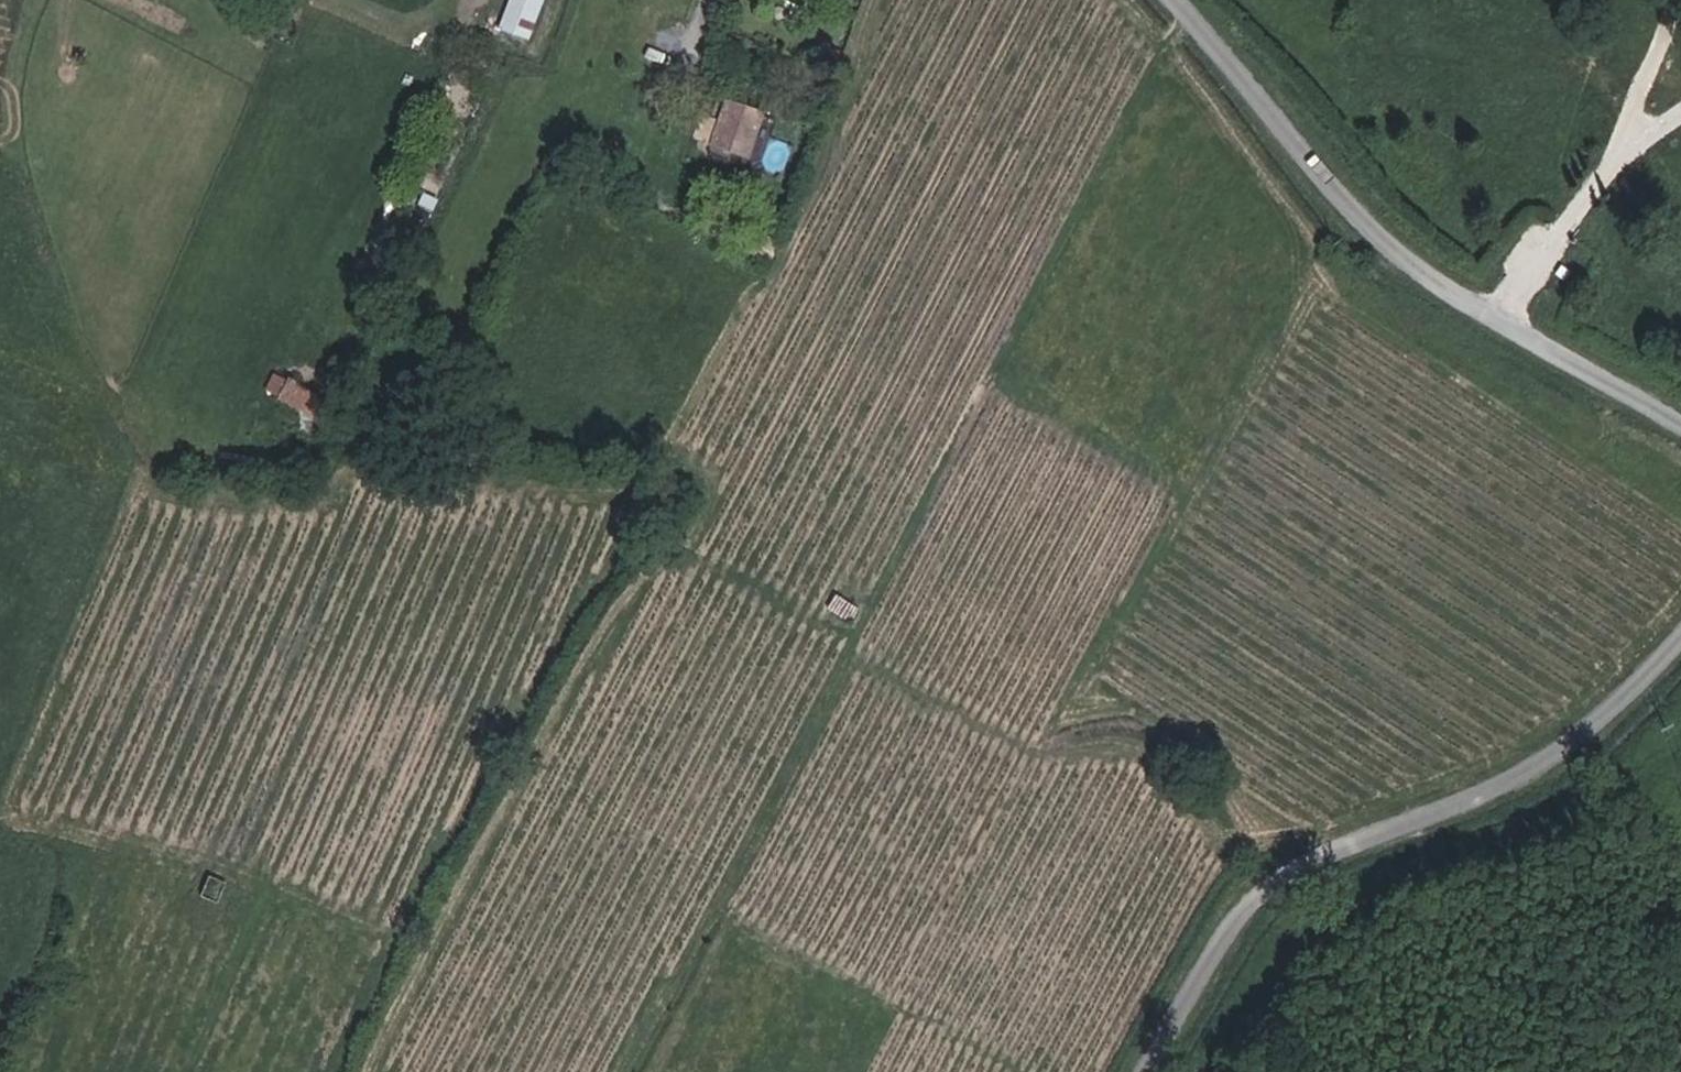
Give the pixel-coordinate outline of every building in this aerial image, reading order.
[(481,8),(506,25),(520,0),(485,0),(481,8)] [(775,112),(736,100),(725,139),(763,151),(775,112)] [(281,393),(318,417),(330,399),(293,375),(281,393)]
